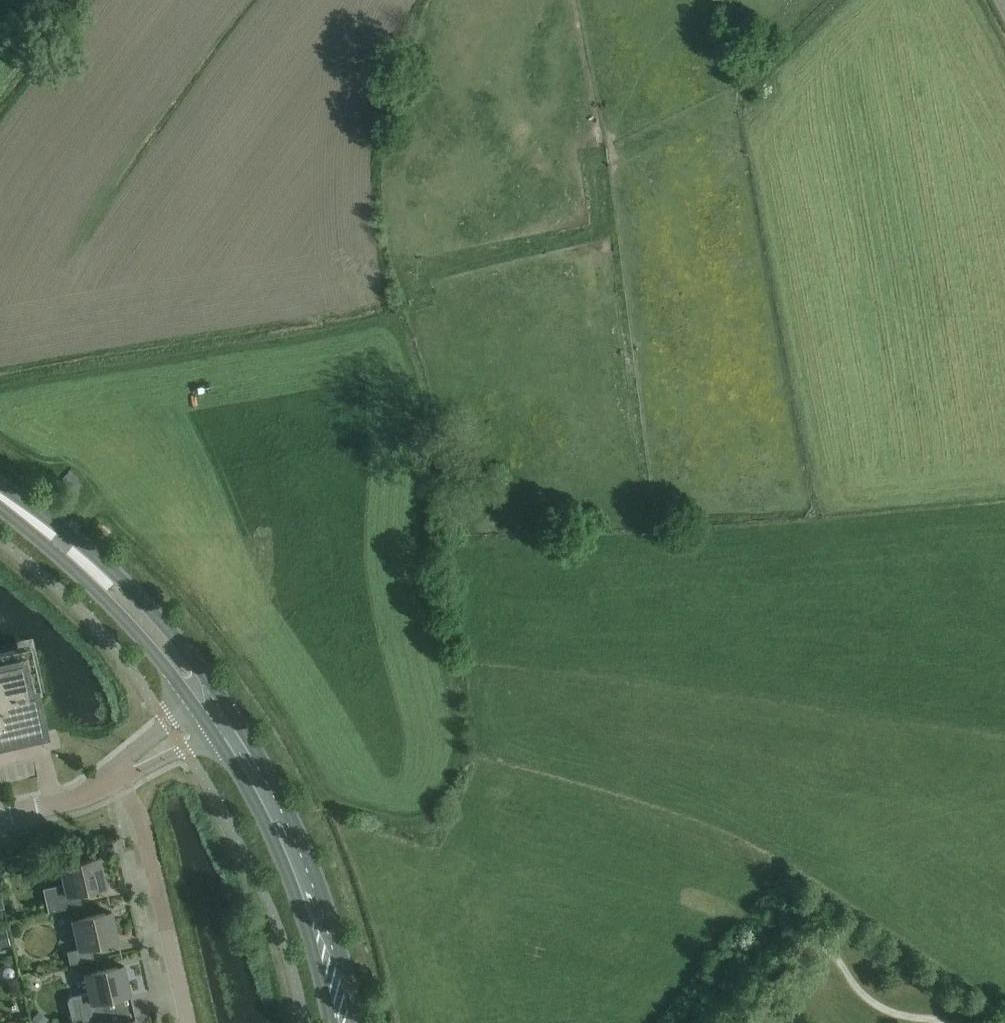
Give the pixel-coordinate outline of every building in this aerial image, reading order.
[(42,731),(33,692),(41,691),(33,658),(26,659),(25,653),(19,654),(17,647),(0,651),(0,741),(42,731)] [(100,858),(60,867),(64,885),(44,889),(49,912),(82,905),(79,892),(106,886),(100,858)] [(72,920),(79,949),(67,951),(70,964),(94,959),(91,946),(118,940),(112,911),(72,920)] [(8,945),(6,933),(0,934),(0,946),(8,945)] [(124,965),(84,974),(88,993),(71,997),(68,1001),(72,1020),(82,1018),(106,1013),(103,1000),(130,994),(124,965)] [(33,1018),(40,1022),(44,1022),(49,1017),(39,1010),(33,1018)] [(82,1018),(83,1022),(109,1022),(106,1013),(82,1018)]
